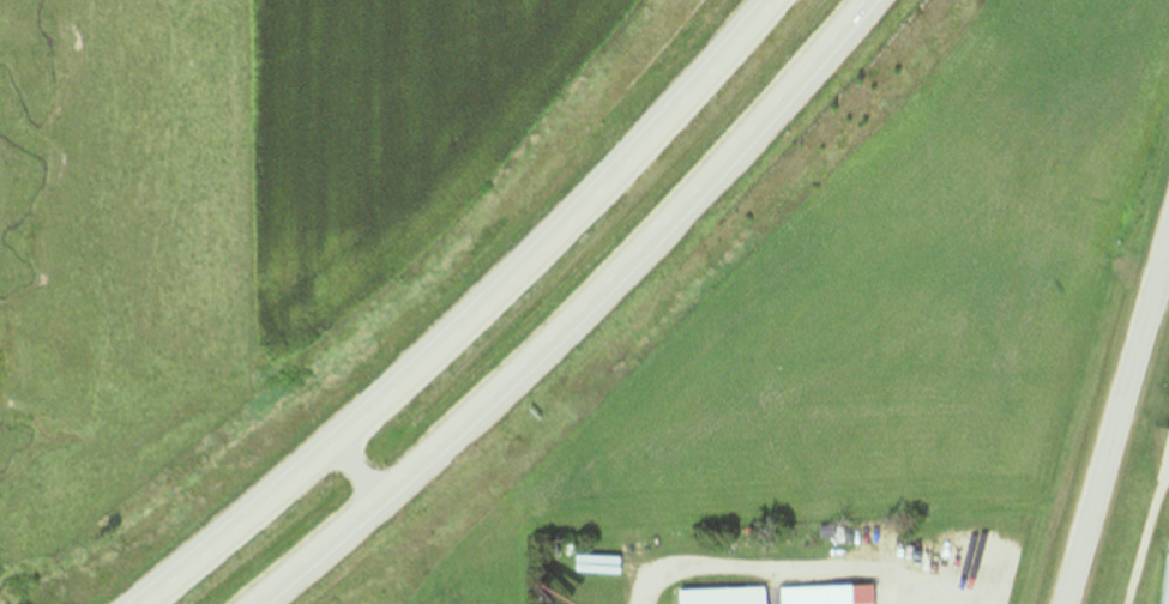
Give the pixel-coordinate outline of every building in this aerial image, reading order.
[(783,588),(783,603),(877,603),(876,587),(783,588)] [(768,588),(682,591),(683,603),(768,603),(768,588)]
